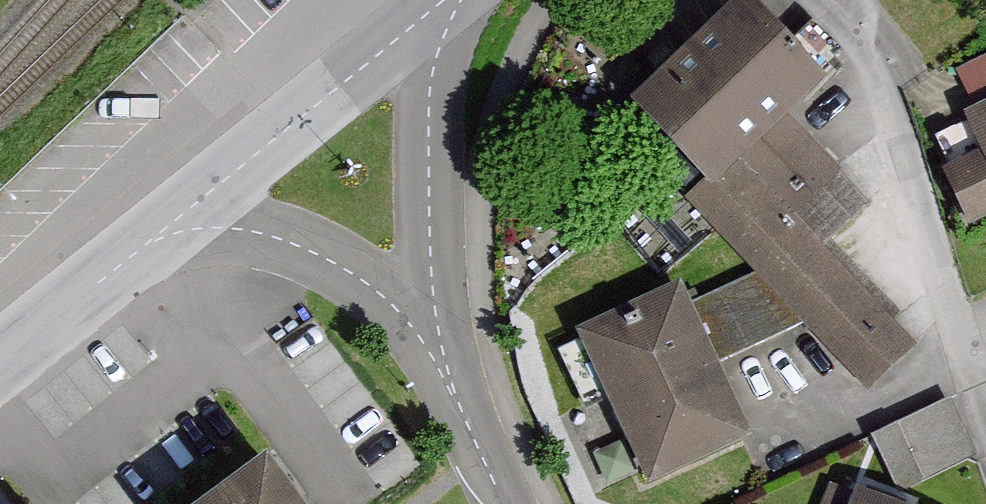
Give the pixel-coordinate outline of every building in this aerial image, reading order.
[(729,7),(614,115),(689,193),(676,206),(749,283),(797,334),(860,400),(907,355),(885,332),(894,324),(822,248),(859,214),(775,126),(810,92),(729,7)] [(951,81),(968,119),(952,126),(968,162),(932,179),(958,237),(985,224),(985,66),(951,81)] [(797,334),(749,283),(678,316),(706,375),(797,334)] [(678,316),(667,292),(565,339),(638,495),(740,447),(706,375),(678,316)] [(941,414),(866,448),(891,503),(966,469),(941,414)] [(185,503),(305,503),(263,446),(185,503)]
